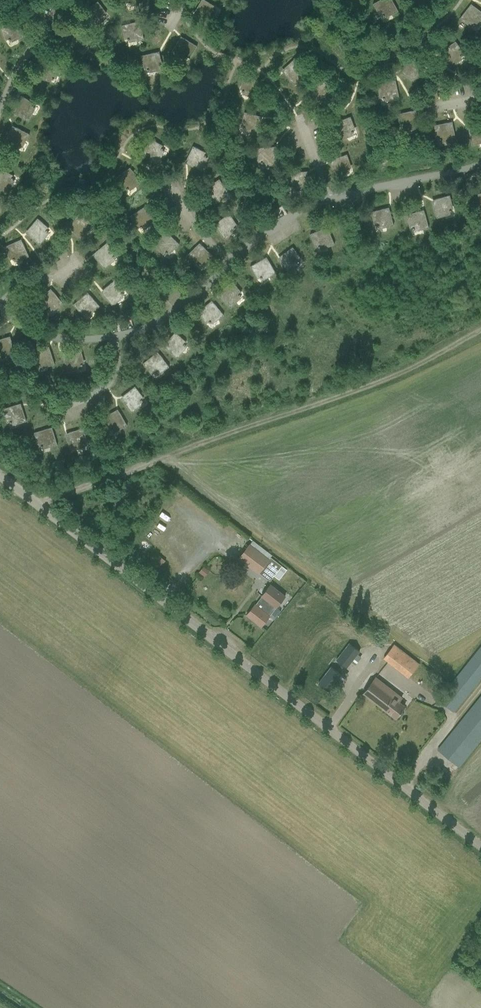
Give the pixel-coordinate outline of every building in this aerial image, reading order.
[(195,12),(197,13),(198,15),(196,17),(209,24),(213,18),(211,16),(215,9),(208,5),(209,2),(205,0),(202,0),(195,12)] [(373,4),(377,11),(379,9),(383,17),(390,13),(392,15),(398,11),(392,0),(380,0),(373,4)] [(87,14),(86,16),(95,28),(101,23),(99,21),(106,16),(101,9),(103,8),(98,1),(86,11),(88,12),(87,14)] [(466,23),(467,21),(474,26),(479,20),(480,21),(480,12),(474,6),(473,8),(471,8),(469,7),(460,18),(466,23)] [(13,21),(0,27),(0,28),(3,34),(6,33),(9,41),(17,37),(18,39),(25,36),(18,23),(16,24),(14,23),(13,21)] [(138,25),(136,24),(136,22),(121,26),(123,33),(126,32),(128,41),(136,39),(137,41),(144,39),(141,25),(138,25)] [(179,40),(172,52),(178,56),(179,54),(187,59),(191,51),(193,53),(197,46),(185,38),(183,40),(181,41),(179,40)] [(444,54),(442,55),(451,67),(457,63),(456,61),(463,56),(458,49),(460,47),(456,41),(443,50),(445,52),(444,54)] [(155,52),(141,56),(143,63),(145,63),(147,71),(155,69),(156,72),(163,70),(160,55),(158,56),(156,55),(155,52)] [(404,72),(403,74),(415,82),(420,76),(417,74),(422,67),(415,63),(417,61),(410,56),(402,69),(404,70),(404,72)] [(286,72),(284,74),(294,84),(300,79),(298,77),(304,71),(299,65),(301,64),(295,58),(284,68),(286,70),(286,72)] [(37,78),(45,80),(46,78),(54,80),(56,72),(58,73),(60,65),(46,61),(45,64),(44,65),(41,64),(37,78)] [(250,94),(249,97),(256,99),(261,84),(258,84),(257,82),(258,80),(244,76),(241,83),(244,84),(242,92),(250,94)] [(315,94),(313,95),(323,106),(329,101),(327,99),(333,93),(327,87),(329,85),(324,80),(313,90),(315,92),(315,94)] [(392,81),(377,84),(379,92),(381,91),(383,100),(391,98),(392,100),(399,99),(396,84),(394,85),(392,84),(392,81)] [(28,100),(21,96),(14,109),(16,110),(17,112),(16,114),(29,121),(32,114),(30,113),(34,106),(27,102),(28,100)] [(402,121),(403,129),(412,127),(412,130),(420,128),(417,114),(414,114),(413,113),(412,111),(398,114),(399,121),(402,121)] [(259,116),(244,112),(242,120),(245,120),(243,128),(251,130),(250,133),(258,135),(261,121),(259,120),(258,118),(259,116)] [(334,127),(340,141),(347,138),(346,136),(354,133),(351,125),(353,124),(350,117),(337,122),(337,124),(337,126),(334,127)] [(448,123),(434,125),(435,133),(438,132),(439,141),(448,139),(448,142),(456,140),(453,126),(451,126),(449,125),(448,123)] [(472,146),(479,144),(479,141),(480,141),(480,124),(472,126),(472,129),(471,131),(469,131),(472,146)] [(11,129),(4,142),(11,146),(12,143),(20,147),(24,140),(26,141),(30,134),(16,127),(15,130),(13,130),(11,129)] [(146,155),(145,157),(158,164),(162,157),(159,156),(163,148),(156,144),(157,142),(150,139),(143,152),(145,153),(146,155)] [(193,146),(187,159),(189,160),(189,162),(188,165),(202,171),(205,164),(203,163),(206,155),(199,152),(200,149),(193,146)] [(272,147),(257,148),(258,155),(260,155),(261,164),(269,163),(269,166),(277,165),(276,150),(274,151),(272,149),(272,147)] [(347,154),(333,159),(334,162),(333,164),(331,164),(336,178),(343,176),(342,173),(350,170),(347,162),(349,162),(347,154)] [(0,169),(0,189),(9,194),(12,187),(10,186),(14,178),(6,174),(7,172),(0,169)] [(115,179),(120,185),(122,183),(127,190),(134,185),(136,187),(142,182),(132,170),(131,172),(129,172),(127,170),(115,179)] [(301,188),(301,190),(309,190),(308,175),(305,175),(304,174),(304,172),(289,172),(289,180),(292,180),(292,188),(301,188)] [(219,179),(207,187),(208,189),(208,191),(206,193),(214,205),(221,201),(219,198),(226,194),(221,187),(224,185),(219,179)] [(433,204),(437,218),(444,216),(444,214),(452,211),(449,203),(452,203),(450,195),(435,199),(436,201),(435,203),(433,204)] [(143,210),(142,208),(130,217),(134,223),(136,222),(141,229),(148,224),(149,226),(156,222),(147,209),(145,211),(143,210)] [(371,212),(373,219),(375,219),(377,227),(386,225),(386,227),(394,225),(390,211),(388,212),(386,211),(385,208),(371,212)] [(420,211),(406,215),(408,222),(411,222),(413,230),(421,227),(421,230),(429,228),(425,214),(423,214),(421,213),(420,211)] [(72,226),(70,227),(80,239),(86,234),(84,232),(90,226),(85,220),(87,218),(82,212),(71,222),(72,224),(72,226)] [(218,226),(216,227),(225,240),(231,235),(230,233),(236,228),(232,221),(234,220),(229,213),(217,222),(219,224),(218,226)] [(38,218),(28,230),(30,231),(30,233),(28,235),(40,245),(45,239),(43,237),(48,231),(42,225),(43,223),(38,218)] [(310,234),(313,241),(315,240),(319,248),(326,245),(327,247),(335,244),(329,231),(327,232),(325,231),(324,229),(310,234)] [(163,234),(153,244),(159,250),(160,248),(166,254),(172,248),(174,250),(179,244),(169,234),(167,236),(165,236),(163,234)] [(18,241),(4,247),(7,254),(10,253),(13,260),(21,257),(22,259),(29,256),(23,243),(21,244),(19,243),(18,241)] [(107,243),(96,252),(97,254),(97,256),(95,257),(104,269),(110,264),(109,262),(115,257),(110,250),(112,248),(107,243)] [(199,247),(197,246),(186,256),(192,262),(194,260),(200,266),(206,260),(207,262),(213,256),(202,246),(201,247),(199,247)] [(280,261),(289,273),(295,269),(293,267),(300,262),(295,255),(297,253),(293,247),(281,256),(282,258),(282,260),(280,261)] [(263,259),(250,266),(254,273),(257,272),(261,279),(268,275),(269,277),(276,273),(269,260),(266,261),(264,261),(263,259)] [(115,280),(104,289),(105,291),(105,293),(103,295),(113,306),(119,301),(117,299),(123,294),(118,287),(120,285),(115,280)] [(232,281),(221,291),(223,293),(223,295),(221,297),(230,308),(236,303),(235,301),(241,295),(235,289),(237,287),(232,281)] [(48,291),(37,301),(42,307),(44,305),(49,311),(55,306),(57,308),(63,303),(53,292),(52,293),(49,293),(48,291)] [(85,295),(74,304),(79,310),(81,309),(86,315),(92,310),(94,312),(100,307),(90,295),(89,297),(86,297),(85,295)] [(209,303),(197,312),(202,318),(204,317),(210,323),(216,318),(218,320),(224,315),(214,303),(213,305),(210,305),(209,303)] [(175,332),(166,343),(168,345),(168,347),(166,349),(178,358),(182,352),(180,351),(186,344),(179,339),(181,337),(175,332)] [(0,339),(0,356),(8,354),(8,356),(16,354),(11,340),(9,341),(7,340),(6,337),(0,339)] [(45,348),(31,352),(34,359),(36,359),(39,367),(47,364),(47,367),(55,364),(50,350),(48,351),(46,350),(45,348)] [(66,358),(64,359),(68,373),(76,370),(75,368),(83,365),(80,357),(83,357),(81,349),(66,354),(67,356),(66,358)] [(155,354),(143,363),(148,369),(150,368),(155,374),(161,369),(163,371),(169,367),(160,355),(158,356),(156,356),(155,354)] [(125,399),(123,401),(132,413),(138,408),(136,406),(143,400),(138,394),(140,392),(135,386),(123,396),(125,397),(125,399)] [(18,407),(17,404),(3,409),(5,416),(8,415),(10,423),(18,421),(19,423),(26,421),(22,407),(20,408),(18,407)] [(102,418),(106,425),(108,424),(112,431),(119,427),(121,429),(127,425),(120,412),(118,414),(116,413),(114,411),(102,418)] [(48,428),(34,433),(36,440),(39,439),(41,447),(49,445),(50,447),(57,445),(53,431),(51,432),(49,431),(48,428)] [(66,437),(71,451),(78,449),(77,447),(85,444),(83,436),(85,435),(83,428),(69,432),(70,435),(69,437),(66,437)] [(282,565),(271,557),(269,558),(250,543),(239,557),(269,581),(282,565)] [(287,569),(282,565),(274,576),(279,580),(287,569)] [(209,570),(204,566),(199,572),(204,576),(209,570)] [(267,615),(273,607),(275,609),(285,596),(270,583),(260,596),(263,598),(260,601),(259,600),(255,605),(255,604),(246,615),(261,627),(269,616),(267,615)] [(405,677),(418,664),(393,641),(381,655),(405,677)] [(347,668),(359,652),(348,644),(340,654),(343,655),(338,661),(347,668)] [(438,699),(454,712),(480,679),(480,646),(438,699)] [(328,690),(334,683),(340,675),(331,667),(319,683),(328,690)] [(375,677),(364,693),(396,718),(405,706),(399,702),(402,698),(375,677)] [(480,738),(480,696),(438,750),(459,766),(480,738)]
